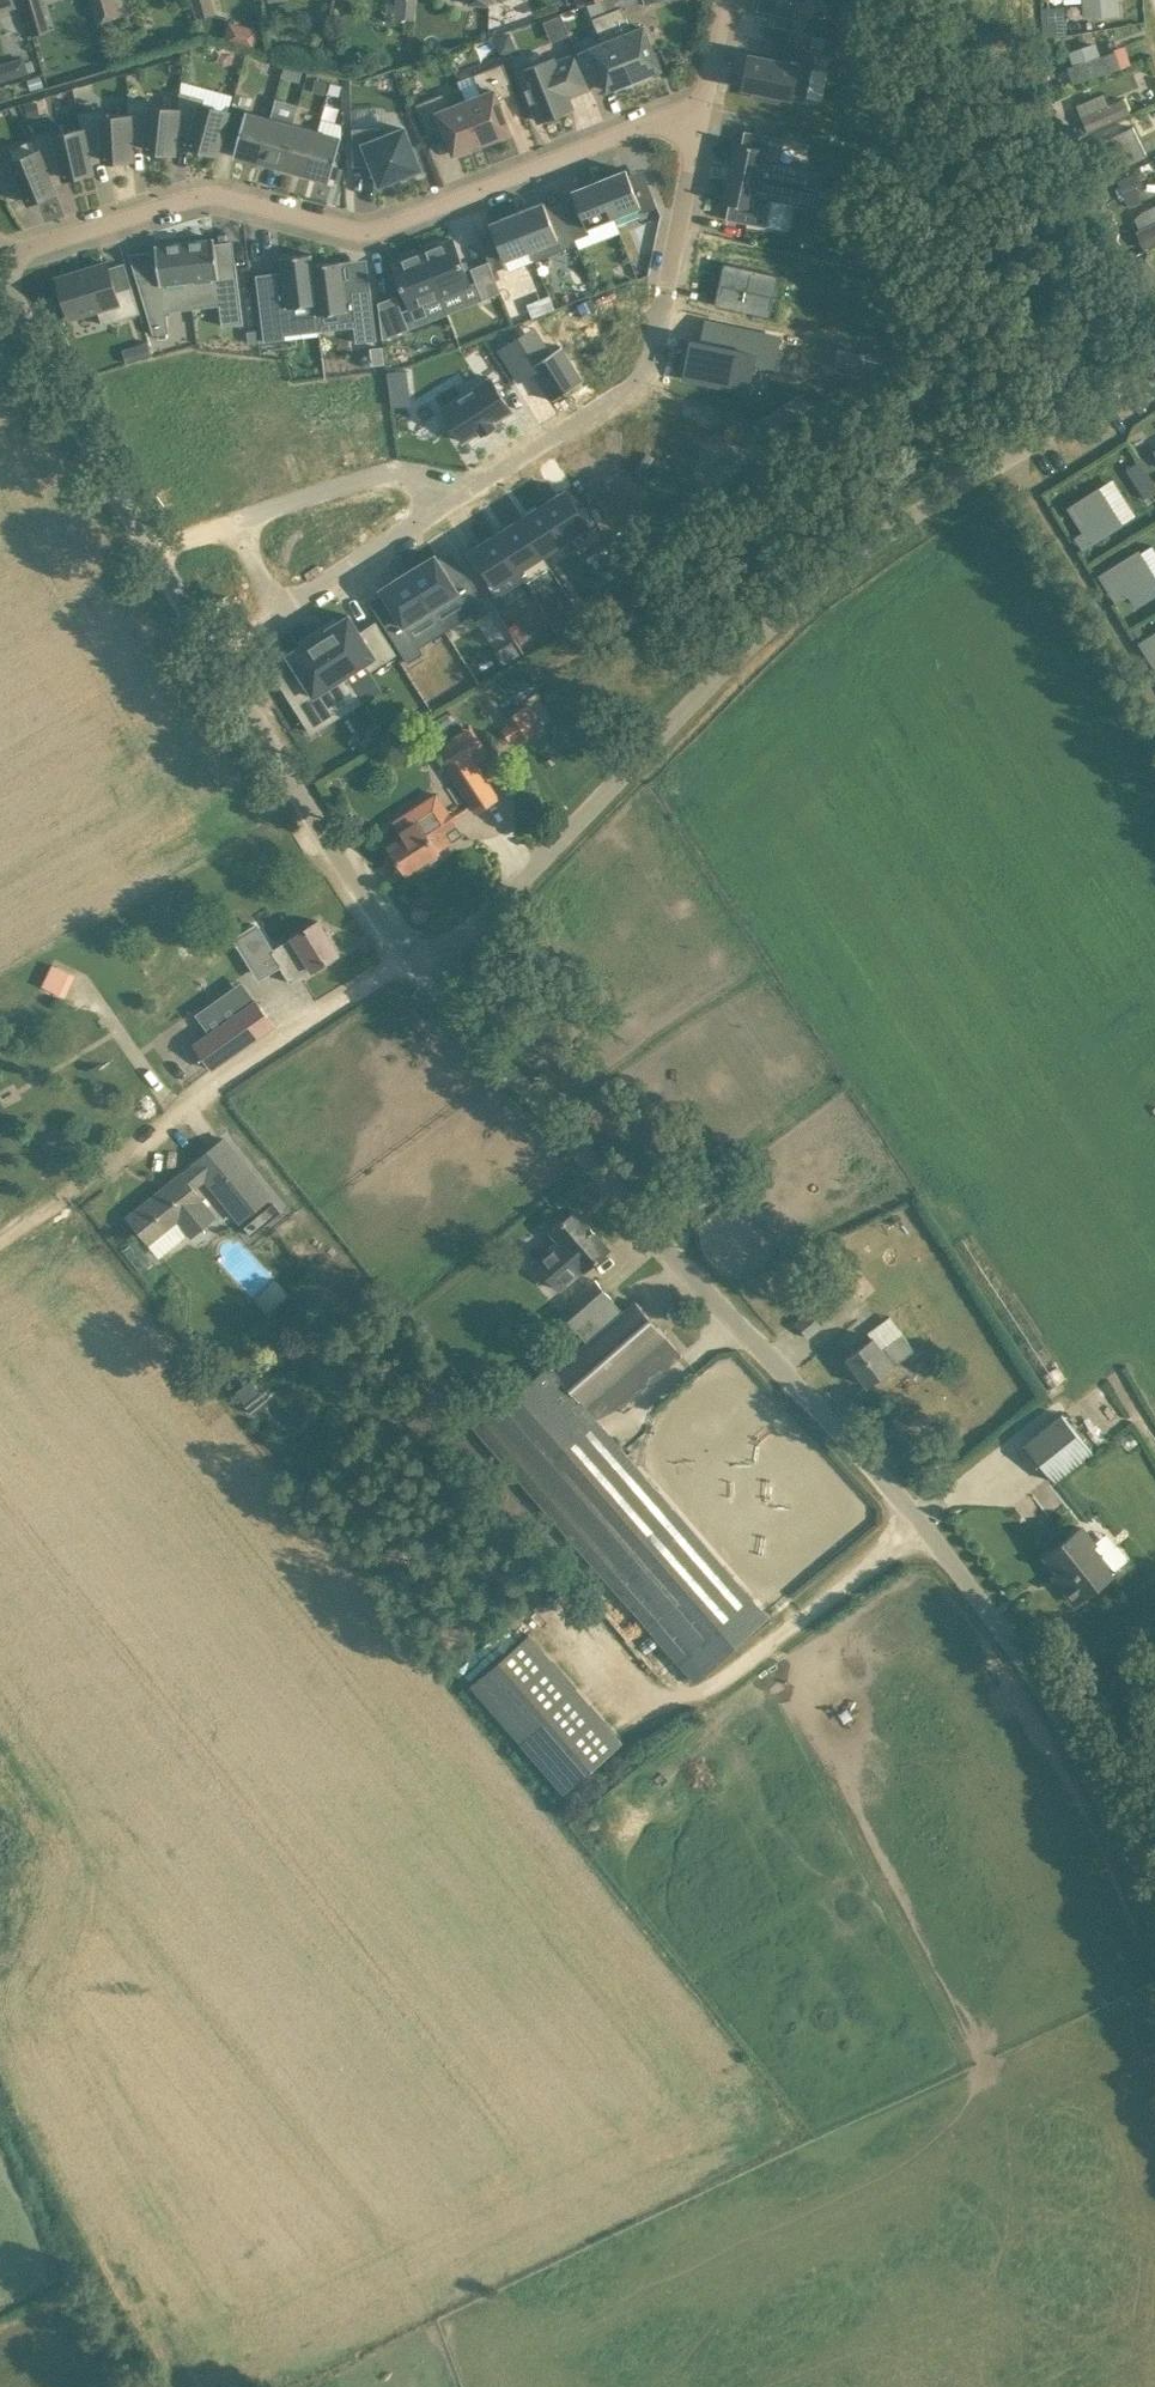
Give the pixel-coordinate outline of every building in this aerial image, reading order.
[(15,4),(14,0),(0,0),(0,9),(15,4)] [(30,22),(47,17),(42,0),(23,0),(30,22)] [(116,0),(93,0),(99,19),(120,13),(116,0)] [(416,19),(418,0),(397,0),(396,17),(416,19)] [(588,3),(593,17),(607,11),(608,11),(604,0),(596,0),(588,3)] [(757,8),(794,17),(798,3),(798,0),(759,0),(757,8)] [(1120,12),(1120,0),(1083,0),(1083,13),(1120,12)] [(607,11),(635,81),(655,74),(653,69),(660,67),(644,26),(633,30),(623,5),(608,11),(607,11)] [(616,89),(635,81),(607,11),(593,17),(603,42),(591,47),(608,88),(615,85),(616,89)] [(544,19),(553,39),(568,32),(560,12),(544,19)] [(256,49),(261,29),(230,21),(224,41),(256,49)] [(768,34),(792,36),(793,25),(769,22),(768,34)] [(516,47),(510,30),(493,37),(499,53),(516,47)] [(1133,65),(1127,41),(1104,46),(1102,38),(1053,49),(1060,81),(1133,65)] [(782,60),(750,53),(743,86),(754,88),(753,95),(780,101),(781,94),(794,97),(806,99),(817,49),(786,43),(782,60)] [(573,106),(568,95),(567,91),(574,88),(575,92),(591,86),(577,53),(555,61),(553,57),(520,70),(539,119),(573,106)] [(6,61),(11,78),(30,73),(29,71),(36,69),(32,58),(26,60),(25,56),(6,61)] [(286,60),(282,75),(300,80),(304,64),(286,60)] [(483,92),(466,99),(465,99),(483,142),(512,130),(499,98),(515,92),(503,61),(476,72),(483,92)] [(45,86),(41,74),(27,79),(30,90),(45,86)] [(315,74),(312,86),(326,89),(328,77),(315,74)] [(182,97),(188,98),(192,83),(183,80),(181,91),(182,91),(182,97)] [(193,130),(190,143),(217,151),(229,109),(188,98),(182,97),(182,91),(181,91),(180,108),(178,126),(193,130)] [(250,106),(253,97),(236,92),(234,102),(250,106)] [(416,102),(429,134),(445,127),(455,153),(483,142),(465,99),(449,106),(443,92),(416,102)] [(148,134),(147,147),(175,150),(178,126),(180,108),(130,103),(130,97),(129,97),(130,114),(131,114),(132,132),(148,134)] [(25,103),(28,118),(41,115),(38,100),(25,103)] [(81,111),(94,110),(93,100),(80,100),(81,111)] [(1138,131),(1154,126),(1154,110),(1102,125),(1111,156),(1143,147),(1138,131)] [(104,144),(105,158),(134,157),(132,132),(131,114),(130,114),(81,117),(80,111),(79,111),(83,128),(84,128),(88,145),(104,144)] [(244,112),(234,154),(258,160),(268,118),(244,112)] [(268,118),(258,160),(282,166),(292,124),(268,118)] [(292,124),(282,166),(306,172),(316,130),(292,124)] [(401,174),(403,179),(419,173),(417,168),(420,166),(412,147),(397,153),(386,125),(352,126),(353,164),(373,164),(381,182),(401,174)] [(62,162),(65,176),(93,170),(88,145),(84,128),(83,128),(35,139),(33,133),(32,134),(38,150),(40,149),(47,166),(62,162)] [(736,141),(730,171),(817,189),(817,187),(805,185),(808,168),(780,162),(785,137),(745,129),(742,141),(742,142),(740,141),(736,141)] [(316,130),(306,172),(331,177),(334,165),(341,135),(316,130)] [(29,200),(56,189),(47,166),(40,149),(38,150),(0,165),(0,183),(6,194),(24,187),(29,200)] [(343,167),(334,165),(331,177),(340,179),(343,167)] [(627,168),(600,178),(614,215),(641,205),(644,211),(658,205),(655,196),(640,202),(629,173),(627,168)] [(817,189),(730,171),(724,201),(730,202),(727,217),(767,226),(772,199),(813,207),(817,189)] [(586,223),(572,229),(576,238),(590,232),(587,226),(614,215),(600,178),(595,180),(593,177),(580,182),(581,186),(573,189),(575,195),(586,223)] [(544,200),(517,211),(536,259),(577,243),(576,238),(572,229),(565,210),(550,216),(546,206),(544,200)] [(1154,237),(1154,204),(1139,208),(1146,239),(1154,237)] [(495,233),(481,238),(489,260),(493,270),(508,264),(505,259),(531,248),(535,259),(536,259),(517,211),(490,222),(492,227),(495,233)] [(215,236),(185,240),(191,290),(193,307),(191,290),(218,286),(220,304),(222,324),(244,322),(236,263),(218,265),(215,242),(215,236)] [(428,248),(423,249),(441,294),(471,282),(454,238),(443,242),(441,238),(426,244),(428,248)] [(159,273),(136,276),(153,333),(170,331),(167,310),(165,293),(191,290),(193,307),(191,290),(185,240),(156,244),(156,248),(159,273)] [(843,241),(841,262),(873,264),(874,244),(843,241)] [(404,257),(393,261),(411,306),(416,318),(428,313),(423,301),(441,294),(423,249),(419,251),(417,247),(402,253),(404,257)] [(283,270),(257,273),(265,340),(286,337),(286,334),(282,306),(316,302),(317,313),(319,329),(319,331),(320,331),(318,313),(317,302),(311,252),(281,256),(283,270)] [(312,252),(311,252),(317,302),(318,313),(320,331),(321,330),(321,329),(319,313),(321,313),(353,309),(355,325),(357,341),(377,338),(370,277),(344,280),(342,259),(313,263),(312,252)] [(489,260),(471,267),(484,298),(501,291),(493,270),(489,260)] [(715,303),(771,316),(780,274),(724,261),(715,303)] [(108,262),(57,277),(69,317),(98,308),(103,323),(141,312),(132,284),(116,289),(109,266),(108,262)] [(396,294),(379,300),(383,338),(410,327),(396,294)] [(691,350),(686,375),(748,388),(754,360),(775,364),(780,336),(707,321),(700,352),(691,350)] [(258,340),(256,327),(246,328),(247,341),(258,340)] [(521,335),(500,348),(520,380),(534,371),(551,398),(582,378),(561,343),(536,359),(521,335)] [(145,340),(133,344),(138,359),(150,356),(145,340)] [(376,362),(386,361),(384,347),(375,348),(376,362)] [(407,368),(389,370),(391,385),(409,383),(407,368)] [(491,376),(442,406),(464,440),(480,430),(482,433),(497,423),(495,421),(512,409),(491,376)] [(757,418),(765,432),(811,406),(802,391),(757,418)] [(683,470),(710,453),(688,418),(676,425),(679,431),(669,437),(666,432),(664,434),(652,416),(617,438),(649,489),(682,468),(683,470)] [(1154,489),(1154,484),(1145,458),(1131,464),(1143,494),(1154,489)] [(1065,504),(1089,543),(1138,514),(1115,475),(1065,504)] [(567,487),(543,502),(567,539),(591,524),(567,487)] [(534,508),(520,517),(543,554),(567,539),(543,502),(534,508)] [(520,517),(496,532),(520,569),(543,554),(520,517)] [(496,532),(472,547),(496,585),(520,569),(496,532)] [(1137,604),(1154,594),(1154,545),(1153,541),(1097,573),(1114,602),(1131,593),(1137,604)] [(436,553),(409,571),(436,613),(462,597),(476,619),(491,609),(468,573),(454,582),(436,553)] [(409,571),(381,588),(399,616),(385,625),(408,662),(424,652),(410,630),(436,613),(409,571)] [(318,628),(347,674),(364,662),(370,671),(397,653),(376,620),(360,631),(349,614),(339,621),(336,617),(318,628)] [(347,674),(318,628),(299,640),(302,644),(288,653),(305,679),(288,690),(313,731),(337,716),(327,700),(353,684),(347,674)] [(1139,635),(1154,668),(1154,628),(1139,635)] [(522,652),(514,640),(498,650),(505,662),(522,652)] [(508,718),(511,722),(503,727),(511,739),(518,734),(520,738),(542,724),(530,705),(508,718)] [(440,745),(448,758),(444,760),(476,811),(499,796),(476,761),(490,753),(471,724),(440,745)] [(438,849),(451,840),(445,831),(457,823),(448,808),(424,824),(417,813),(398,826),(405,836),(390,845),(398,857),(394,859),(401,870),(405,867),(407,871),(425,859),(427,863),(438,856),(436,852),(439,850),(438,849)] [(319,919),(270,949),(291,981),(313,967),(314,968),(339,952),(319,919)] [(77,974),(56,964),(46,986),(67,996),(77,974)] [(215,1070),(277,1027),(262,1004),(199,1047),(215,1070)] [(208,1177),(241,1218),(271,1194),(225,1138),(196,1162),(196,1163),(183,1173),(130,1216),(150,1241),(188,1210),(196,1220),(211,1208),(195,1188),(208,1177)] [(578,1258),(586,1268),(610,1247),(576,1209),(554,1228),(563,1242),(544,1259),(558,1275),(578,1258)] [(802,1297),(811,1308),(837,1286),(827,1275),(802,1297)] [(596,1278),(560,1309),(576,1327),(612,1296),(596,1278)] [(809,1336),(828,1321),(858,1295),(845,1280),(837,1286),(811,1308),(796,1321),(809,1336)] [(476,1427),(695,1680),(767,1616),(595,1417),(625,1403),(682,1353),(666,1334),(637,1300),(624,1311),(612,1296),(576,1327),(588,1342),(556,1371),(549,1363),(476,1427)] [(869,1331),(873,1337),(847,1355),(868,1384),(915,1350),(903,1334),(890,1316),(869,1331)] [(1055,1481),(1093,1451),(1063,1414),(1025,1443),(1055,1481)] [(1117,1568),(1083,1526),(1047,1555),(1059,1570),(1053,1575),(1076,1602),(1117,1568)] [(533,1630),(472,1681),(563,1792),(625,1741),(533,1630)]
